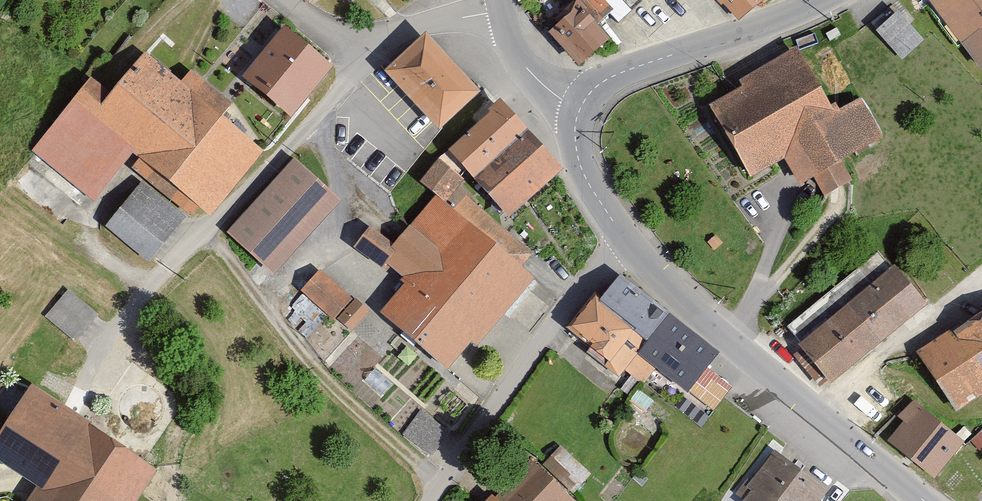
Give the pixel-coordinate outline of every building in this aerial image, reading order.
[(535,22),(571,64),(603,37),(589,21),(608,5),(604,0),(561,0),(535,22)] [(608,5),(620,16),(638,0),(604,0),(608,5)] [(736,15),(752,0),(723,0),(736,15)] [(978,68),(981,64),(981,0),(927,0),(978,68)] [(904,57),(927,36),(902,8),(879,30),(904,57)] [(275,25),(234,75),(283,115),(324,66),(275,25)] [(415,35),(378,70),(430,123),(466,89),(415,35)] [(85,75),(28,150),(146,258),(183,212),(202,227),(267,148),(138,47),(101,90),(85,75)] [(797,54),(707,101),(745,173),(777,156),(791,183),(807,175),(816,193),(848,177),(838,158),(881,136),(856,90),(824,107),(797,54)] [(555,166),(492,101),(439,151),(502,217),(555,166)] [(289,160),(222,232),(267,274),(334,201),(289,160)] [(434,190),(376,255),(402,278),(375,309),(445,371),(531,277),(434,190)] [(888,264),(792,344),(825,382),(920,303),(888,264)] [(365,310),(314,265),(295,287),(346,332),(365,310)] [(616,273),(567,329),(634,377),(652,356),(687,385),(713,354),(616,273)] [(69,285),(47,312),(82,341),(104,313),(69,285)] [(908,350),(946,407),(981,384),(981,301),(908,350)] [(0,422),(0,462),(33,485),(22,500),(131,500),(152,470),(26,384),(0,422)] [(911,397),(879,433),(931,478),(962,441),(911,397)] [(424,411),(406,427),(419,441),(437,425),(424,411)] [(772,447),(741,487),(750,495),(745,500),(819,500),(827,490),(772,447)] [(476,500),(570,500),(571,500),(532,462),(496,499),(487,491),(476,500)]
